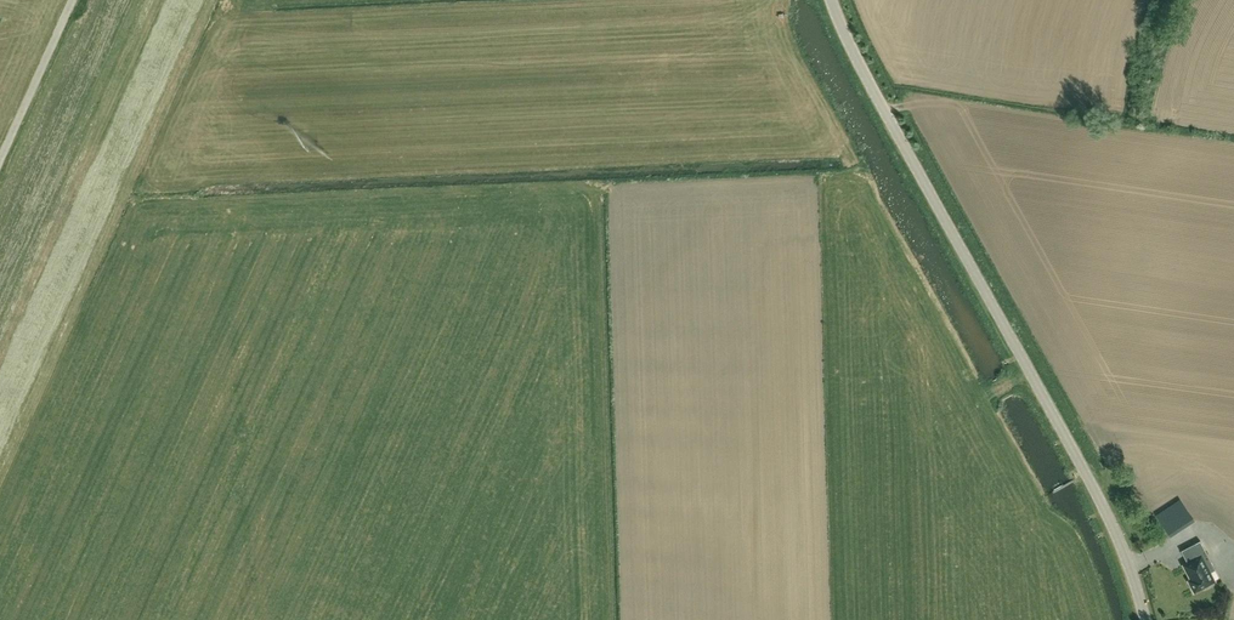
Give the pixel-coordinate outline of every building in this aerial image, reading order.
[(1171,537),(1195,521),(1180,498),(1155,514),(1171,537)] [(1200,541),(1181,551),(1186,549),(1190,557),(1189,558),(1188,561),(1189,562),(1184,565),(1191,579),(1189,580),(1194,592),(1203,587),(1205,588),(1211,584),(1212,583),(1215,581),(1210,572),(1216,570),(1200,541)]
